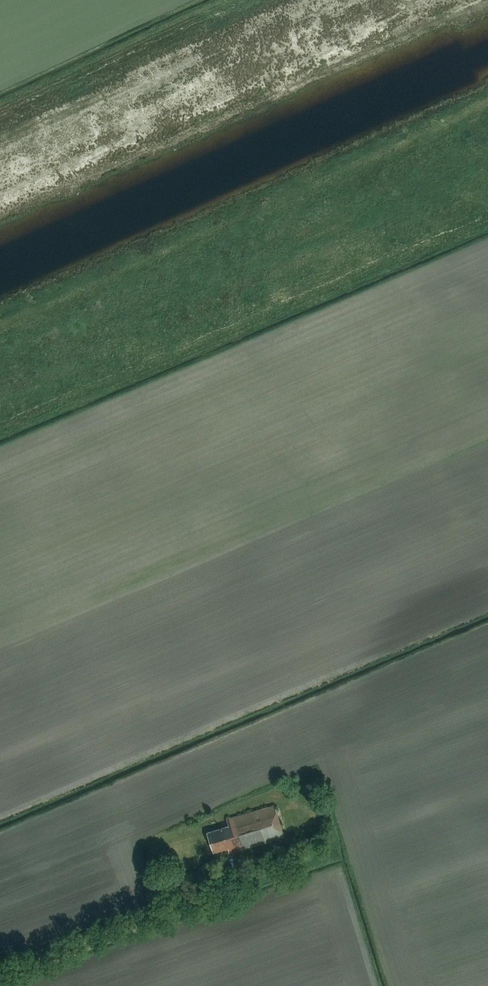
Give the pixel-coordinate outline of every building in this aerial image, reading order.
[(284,837),(276,811),(275,805),(227,820),(229,826),(208,833),(215,852),(228,848),(229,853),(284,837)]
